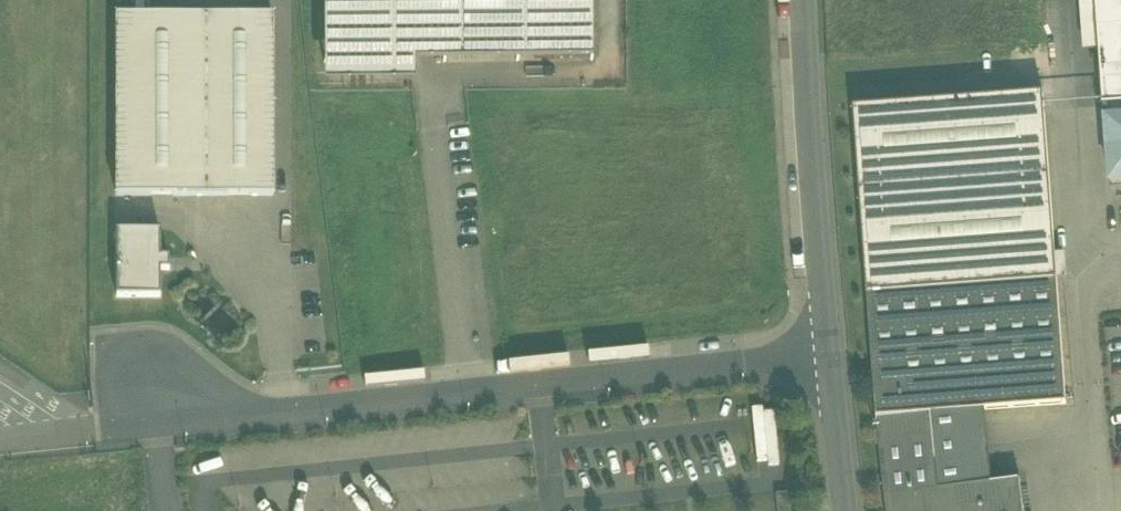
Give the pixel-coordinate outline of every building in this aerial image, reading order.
[(415,62),(593,60),(593,0),(324,0),(324,62),(415,62)] [(1104,107),(1110,106),(1120,105),(1120,0),(1096,0),(1104,107)] [(117,197),(273,197),(273,17),(117,17),(117,197)] [(415,62),(324,62),(324,84),(415,83),(415,62)] [(855,109),(869,294),(1058,280),(1044,95),(855,109)] [(1111,121),(1120,120),(1120,105),(1110,106),(1111,121)] [(1112,185),(1120,185),(1120,120),(1111,121),(1107,121),(1112,185)] [(117,298),(161,298),(161,272),(169,272),(170,259),(161,259),(161,232),(117,232),(117,298)] [(869,294),(878,418),(986,410),(1067,404),(1058,280),(869,294)] [(878,418),(886,498),(993,484),(986,410),(878,418)] [(888,510),(1025,510),(1021,480),(993,484),(886,498),(888,510)] [(778,510),(790,510),(788,493),(776,495),(778,510)]
